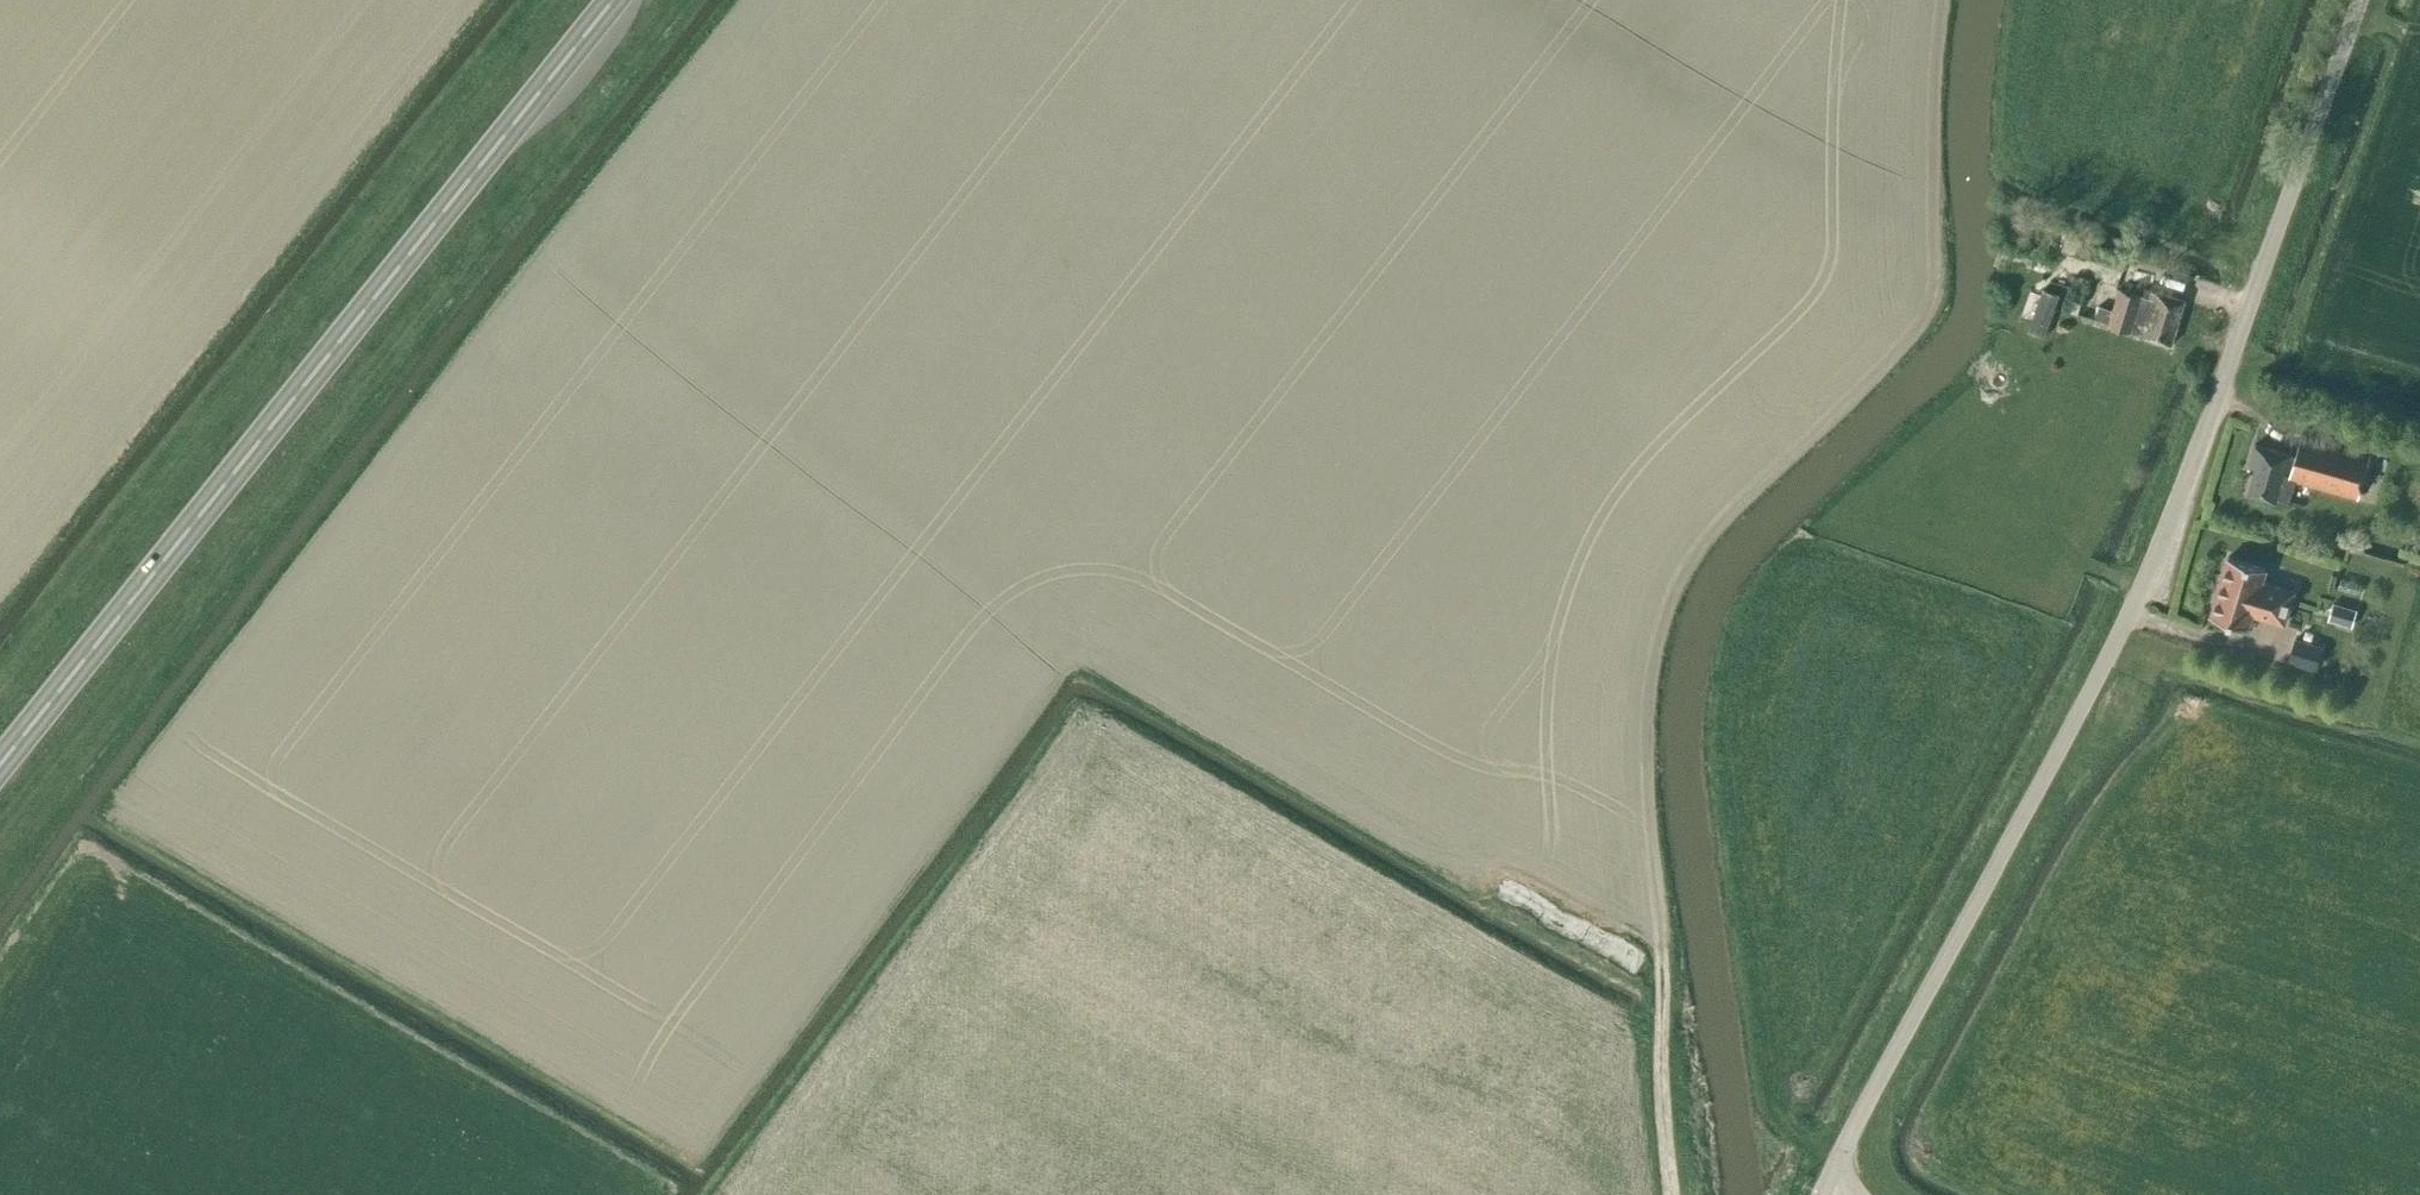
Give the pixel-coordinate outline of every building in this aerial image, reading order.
[(2067,232),(2061,249),(2084,257),(2084,255),(2090,241),(2067,232)] [(2100,320),(2180,343),(2192,302),(2126,283),(2119,307),(2105,303),(2100,320)] [(2027,333),(2044,339),(2059,297),(2042,291),(2027,333)] [(2254,465),(2253,470),(2247,492),(2289,503),(2297,476),(2359,494),(2371,452),(2302,433),(2296,453),(2255,442),(2250,463),(2254,465)] [(2228,556),(2210,615),(2248,626),(2252,613),(2284,622),(2294,591),(2262,581),(2266,567),(2228,556)] [(2343,617),(2342,623),(2352,626),(2358,608),(2333,601),(2330,613),(2343,617)] [(2295,637),(2288,659),(2315,668),(2322,645),(2295,637)]
